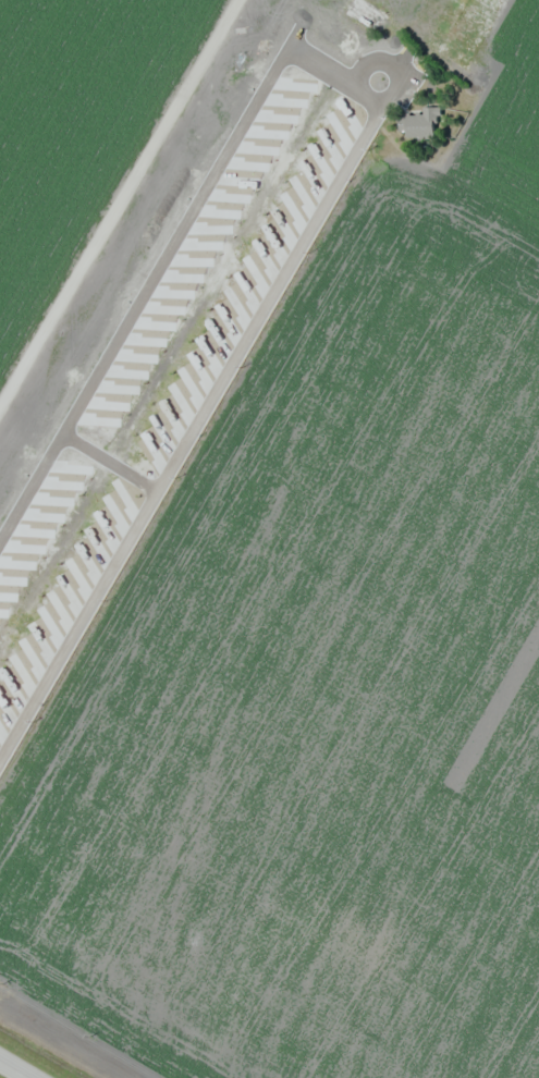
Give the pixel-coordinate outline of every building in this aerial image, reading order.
[(400,116),(400,136),(440,137),(440,106),(423,106),(422,116),(400,116)]
